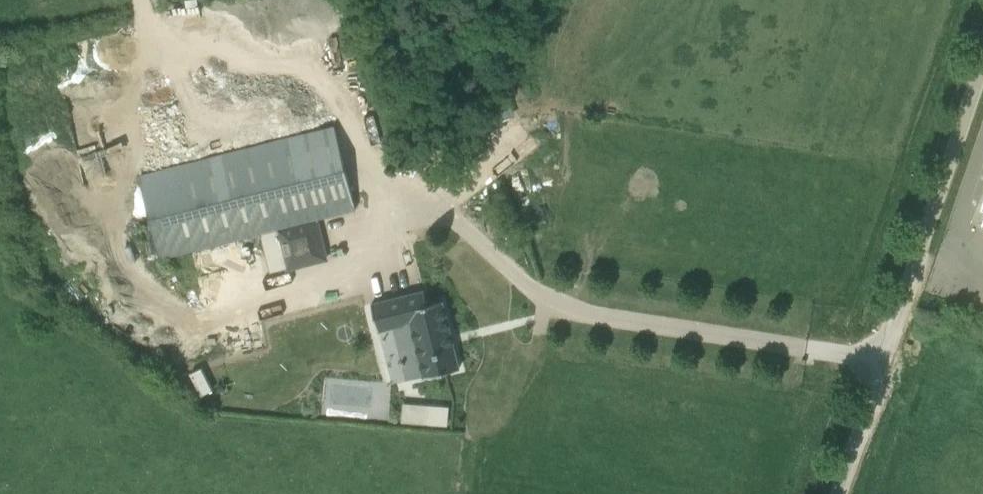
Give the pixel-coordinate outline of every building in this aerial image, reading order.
[(138,176),(160,258),(278,228),(288,269),(326,259),(316,219),(356,209),(335,127),(177,166),(179,171),(161,175),(160,170),(138,176)] [(378,331),(393,327),(411,323),(424,376),(424,377),(459,368),(442,301),(428,304),(424,291),(371,304),(378,331)] [(402,422),(430,424),(431,406),(403,403),(402,422)]
